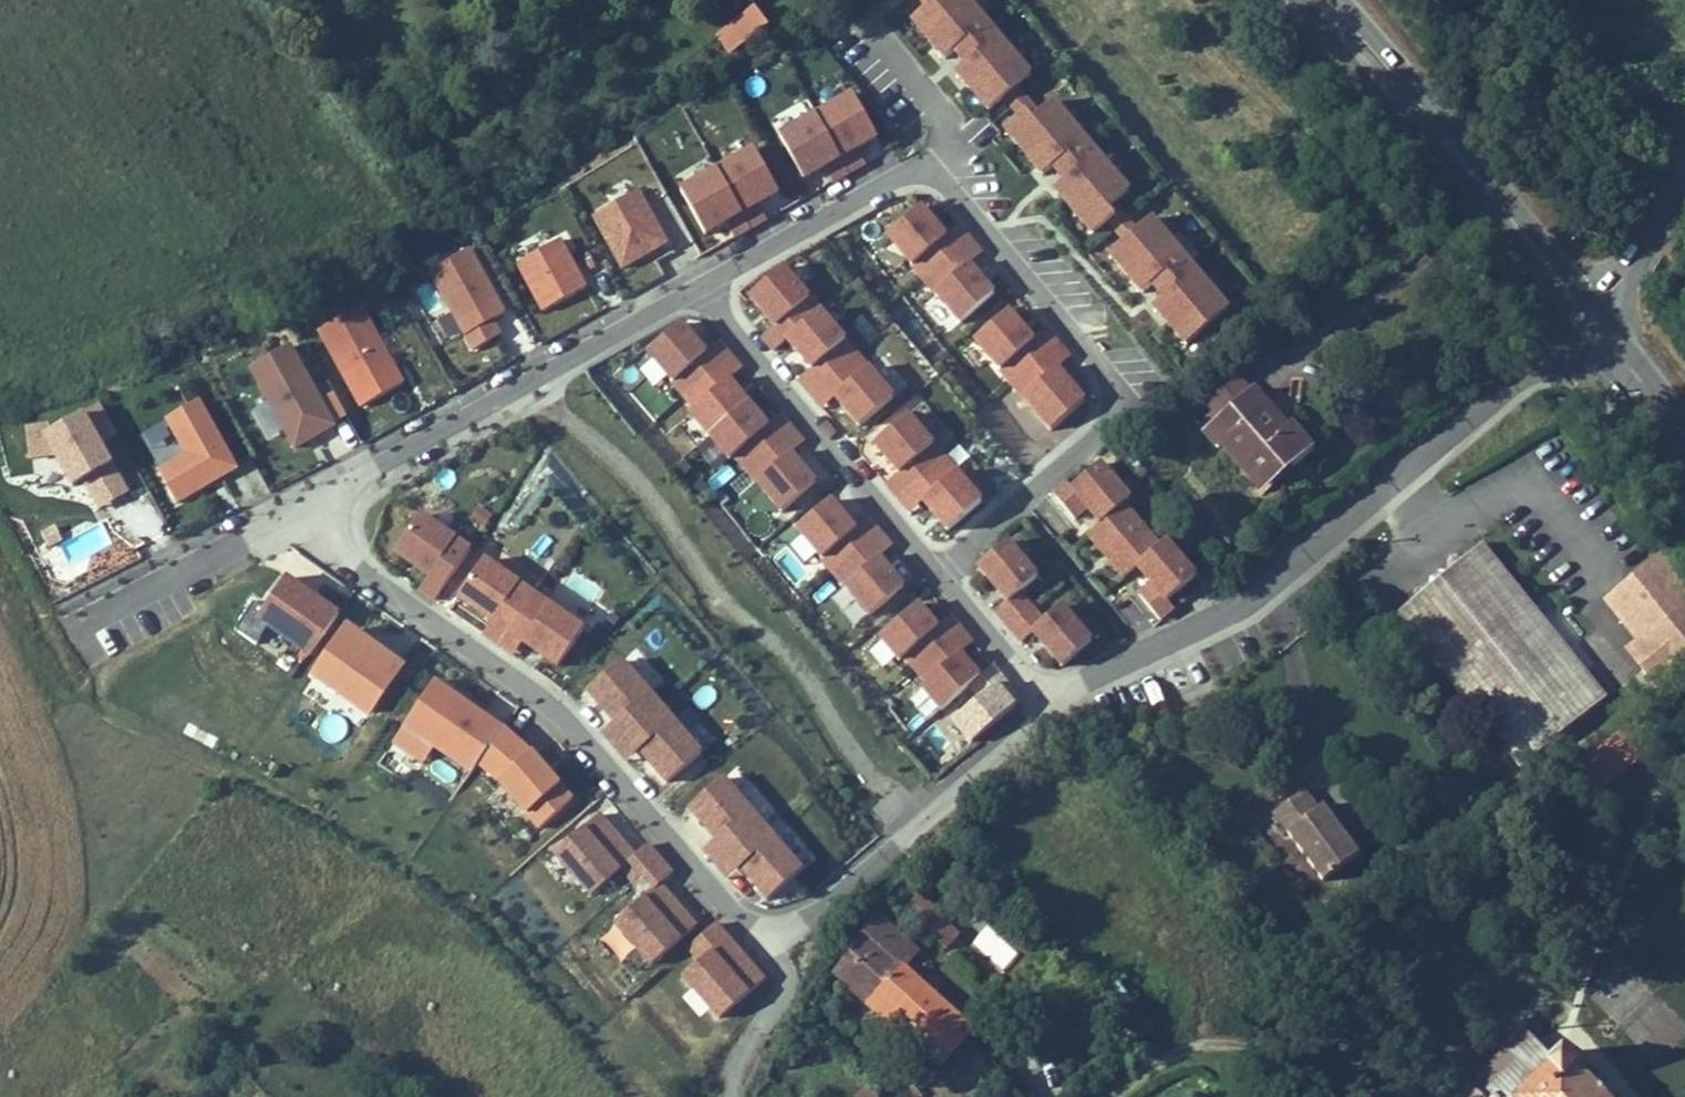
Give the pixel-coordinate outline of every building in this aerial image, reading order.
[(927,8),(913,21),(945,59),(954,52),(967,41),(978,54),(965,65),(956,72),(989,111),(1004,99),(1018,87),(1032,75),(967,0),(937,0),(927,8)] [(937,0),(920,0),(927,8),(937,0)] [(768,25),(755,8),(731,26),(743,44),(768,25)] [(743,44),(731,26),(718,36),(731,53),(743,44)] [(978,54),(967,41),(954,52),(965,65),(978,54)] [(1018,87),(1004,99),(1020,117),(1027,111),(1034,120),(1041,114),(1018,87)] [(878,138),(854,95),(817,115),(850,173),(866,164),(858,149),(878,138)] [(1130,191),(1054,102),(1041,114),(1034,120),(1027,111),(1020,117),(1005,130),(1044,175),(1052,168),(1065,157),(1077,170),(1064,181),(1055,189),(1094,234),(1108,222),(1115,216),(1109,209),(1116,203),(1130,191)] [(850,173),(817,115),(781,136),(805,179),(825,168),(833,182),(850,173)] [(759,205),(780,193),(755,150),(719,170),(751,228),(768,219),(759,205)] [(1077,170),(1065,157),(1052,168),(1064,181),(1077,170)] [(751,228),(719,170),(682,191),(706,234),(727,223),(735,237),(751,228)] [(640,191),(594,215),(623,272),(669,243),(640,191)] [(1125,241),(1139,230),(1116,203),(1109,209),(1115,216),(1108,222),(1125,241)] [(937,243),(946,235),(921,207),(887,236),(924,279),(950,257),(937,243)] [(1139,230),(1125,241),(1111,254),(1143,293),(1152,285),(1165,274),(1176,287),(1163,298),(1154,306),(1188,345),(1202,332),(1216,321),(1230,309),(1153,219),(1139,230)] [(971,239),(959,225),(946,235),(937,243),(950,257),(971,239)] [(564,238),(518,265),(538,309),(588,284),(564,238)] [(971,264),(983,254),(971,239),(950,257),(962,272),(971,264)] [(508,311),(473,249),(431,272),(473,349),(503,332),(495,318),(508,311)] [(995,293),(971,264),(962,272),(950,257),(924,279),(961,322),(995,293)] [(824,308),(789,265),(752,296),(775,325),(784,318),(796,332),(824,308)] [(1176,287),(1165,274),(1152,285),(1163,298),(1176,287)] [(408,380),(365,305),(320,332),(361,408),(408,380)] [(1039,338),(1014,308),(975,341),(1012,382),(1061,343),(1051,329),(1039,338)] [(862,353),(827,310),(789,341),(813,370),(822,363),(834,378),(862,353)] [(775,350),(796,332),(784,318),(775,325),(763,336),(775,350)] [(461,329),(447,321),(438,334),(453,343),(461,329)] [(709,372),(700,361),(712,351),(686,321),(649,352),(683,395),(709,372)] [(338,425),(294,342),(250,368),(295,450),(338,425)] [(731,354),(721,342),(712,351),(700,361),(709,372),(731,354)] [(1048,425),(1086,393),(1060,363),(1071,353),(1061,343),(1012,382),(1048,425)] [(861,427),(899,396),(862,353),(834,378),(845,392),(837,399),(861,427)] [(744,367),(731,354),(683,395),(712,435),(750,403),(753,400),(733,377),(744,367)] [(813,395),(834,378),(822,363),(813,370),(800,381),(813,395)] [(1222,417),(1204,432),(1218,448),(1222,445),(1258,486),(1287,461),(1293,468),(1313,451),(1302,437),(1308,432),(1277,396),(1266,406),(1253,391),(1251,392),(1239,377),(1209,403),(1216,411),(1222,417)] [(845,392),(834,378),(813,395),(824,409),(837,399),(845,392)] [(203,400),(167,419),(186,454),(160,467),(178,505),(240,471),(203,400)] [(772,447),(762,435),(770,428),(750,403),(712,435),(731,459),(736,455),(747,468),(772,447)] [(101,445),(118,436),(102,407),(53,435),(49,427),(28,431),(33,460),(56,456),(73,487),(84,481),(112,465),(101,445)] [(1204,432),(1222,417),(1216,411),(1199,425),(1204,432)] [(949,457),(914,413),(876,445),(900,474),(909,467),(921,481),(949,457)] [(772,447),(793,429),(783,417),(770,428),(762,435),(772,447)] [(791,452),(803,441),(793,429),(772,447),(782,459),(791,452)] [(816,482),(791,452),(782,459),(772,447),(747,468),(783,511),(816,482)] [(948,531),(986,499),(949,457),(921,481),(932,495),(924,502),(948,531)] [(1264,493),(1293,468),(1287,461),(1258,486),(1264,493)] [(128,494),(112,465),(84,481),(101,510),(128,494)] [(1167,601),(1196,576),(1167,542),(1160,547),(1124,504),(1131,499),(1101,465),(1073,488),(1067,481),(1054,493),(1089,535),(1102,524),(1138,567),(1125,577),(1161,620),(1174,609),(1167,601)] [(900,499),(921,481),(909,467),(900,474),(887,484),(900,499)] [(932,495),(921,481),(900,499),(911,512),(924,502),(932,495)] [(860,545),(850,533),(858,526),(838,502),(799,534),(819,558),(824,553),(835,567),(860,545)] [(860,545),(881,527),(871,515),(858,526),(850,533),(860,545)] [(452,579),(472,551),(421,516),(396,553),(430,577),(432,578),(438,569),(452,579)] [(881,552),(893,541),(881,527),(860,545),(872,559),(881,552)] [(1039,578),(1009,543),(980,568),(1009,602),(997,612),(1010,627),(1033,607),(1021,593),(1039,578)] [(1607,697),(1483,544),(1397,614),(1520,767),(1607,697)] [(906,581),(881,552),(872,559),(860,545),(835,567),(872,610),(906,581)] [(512,620),(531,592),(481,557),(456,595),(490,618),(492,620),(498,611),(512,620)] [(1661,557),(1614,595),(1646,636),(1638,642),(1627,651),(1655,685),(1684,661),(1684,588),(1661,557)] [(436,601),(452,579),(438,569),(432,578),(430,577),(421,591),(436,601)] [(341,611),(289,576),(259,621),(310,655),(341,611)] [(585,626),(534,591),(515,619),(529,629),(522,638),(524,639),(559,663),(585,626)] [(1646,636),(1614,595),(1606,601),(1638,642),(1646,636)] [(942,648),(931,634),(939,627),(920,604),(881,637),(901,661),(906,656),(916,669),(942,648)] [(1093,641),(1063,607),(1045,622),(1033,607),(1010,627),(1023,642),(1035,632),(1064,666),(1093,641)] [(496,643),(512,620),(498,611),(492,620),(490,618),(480,632),(496,643)] [(964,629),(953,616),(939,627),(931,634),(942,648),(964,629)] [(529,629),(515,619),(499,642),(515,653),(524,639),(522,638),(529,629)] [(922,687),(941,709),(970,685),(983,674),(963,650),(974,640),(964,629),(942,648),(916,669),(927,682),(922,687)] [(371,714),(403,669),(349,631),(317,676),(371,714)] [(638,727),(664,704),(623,659),(589,690),(617,721),(619,722),(627,715),(638,727)] [(1005,676),(995,664),(983,674),(970,685),(981,699),(956,720),(974,742),(1019,705),(999,681),(1005,676)] [(504,729),(436,682),(406,726),(473,773),(479,764),(504,729)] [(705,750),(665,705),(639,728),(650,740),(642,748),(644,749),(672,780),(705,750)] [(618,746),(638,727),(627,715),(619,722),(617,721),(605,732),(618,746)] [(1586,797),(1650,750),(1655,738),(1641,719),(1583,763),(1590,772),(1575,783),(1586,797)] [(650,740),(639,728),(619,746),(631,760),(644,749),(642,748),(650,740)] [(574,800),(533,754),(504,729),(479,764),(500,782),(541,829),(574,800)] [(739,844),(765,821),(724,776),(690,807),(718,838),(720,839),(728,832),(739,844)] [(1360,853),(1324,805),(1319,809),(1305,790),(1274,813),(1324,881),(1360,853)] [(637,855),(601,813),(554,852),(591,896),(625,868),(635,880),(663,858),(652,845),(637,855)] [(808,868),(767,823),(742,846),(753,859),(745,866),(747,868),(774,899),(808,868)] [(719,863),(739,844),(728,832),(720,839),(718,838),(706,849),(719,863)] [(753,859),(742,846),(721,865),(734,879),(747,868),(745,866),(753,859)] [(650,964),(697,925),(661,883),(674,870),(663,858),(635,880),(647,892),(613,922),(650,964)] [(942,921),(934,914),(937,907),(931,902),(925,904),(917,897),(904,910),(935,939),(946,928),(941,923),(942,921)] [(874,915),(863,931),(868,936),(880,923),(914,954),(916,952),(874,915)] [(767,976),(717,922),(689,948),(701,959),(683,976),(721,1019),(767,976)] [(985,922),(968,940),(1001,970),(1018,952),(985,922)] [(863,931),(835,971),(893,1023),(908,1011),(940,1041),(927,1054),(942,1067),(966,1040),(974,1031),(903,967),(914,954),(880,923),(868,936),(863,931)] [(947,950),(959,937),(947,926),(946,928),(935,939),(947,950)] [(1136,1007),(1117,984),(1101,996),(1120,1020),(1136,1007)] [(1153,1029),(1136,1007),(1120,1020),(1138,1041),(1153,1029)] [(1554,1060),(1523,1027),(1471,1083),(1484,1096),(1517,1096),(1554,1060)] [(1563,1051),(1554,1060),(1517,1096),(1605,1096),(1563,1051)] [(1471,1083),(1458,1096),(1484,1096),(1471,1083)] [(869,1088),(859,1096),(878,1096),(869,1088)] [(910,1093),(913,1096),(919,1091),(916,1088),(910,1093)] [(1230,1089),(1224,1096),(1240,1096),(1230,1089)]
